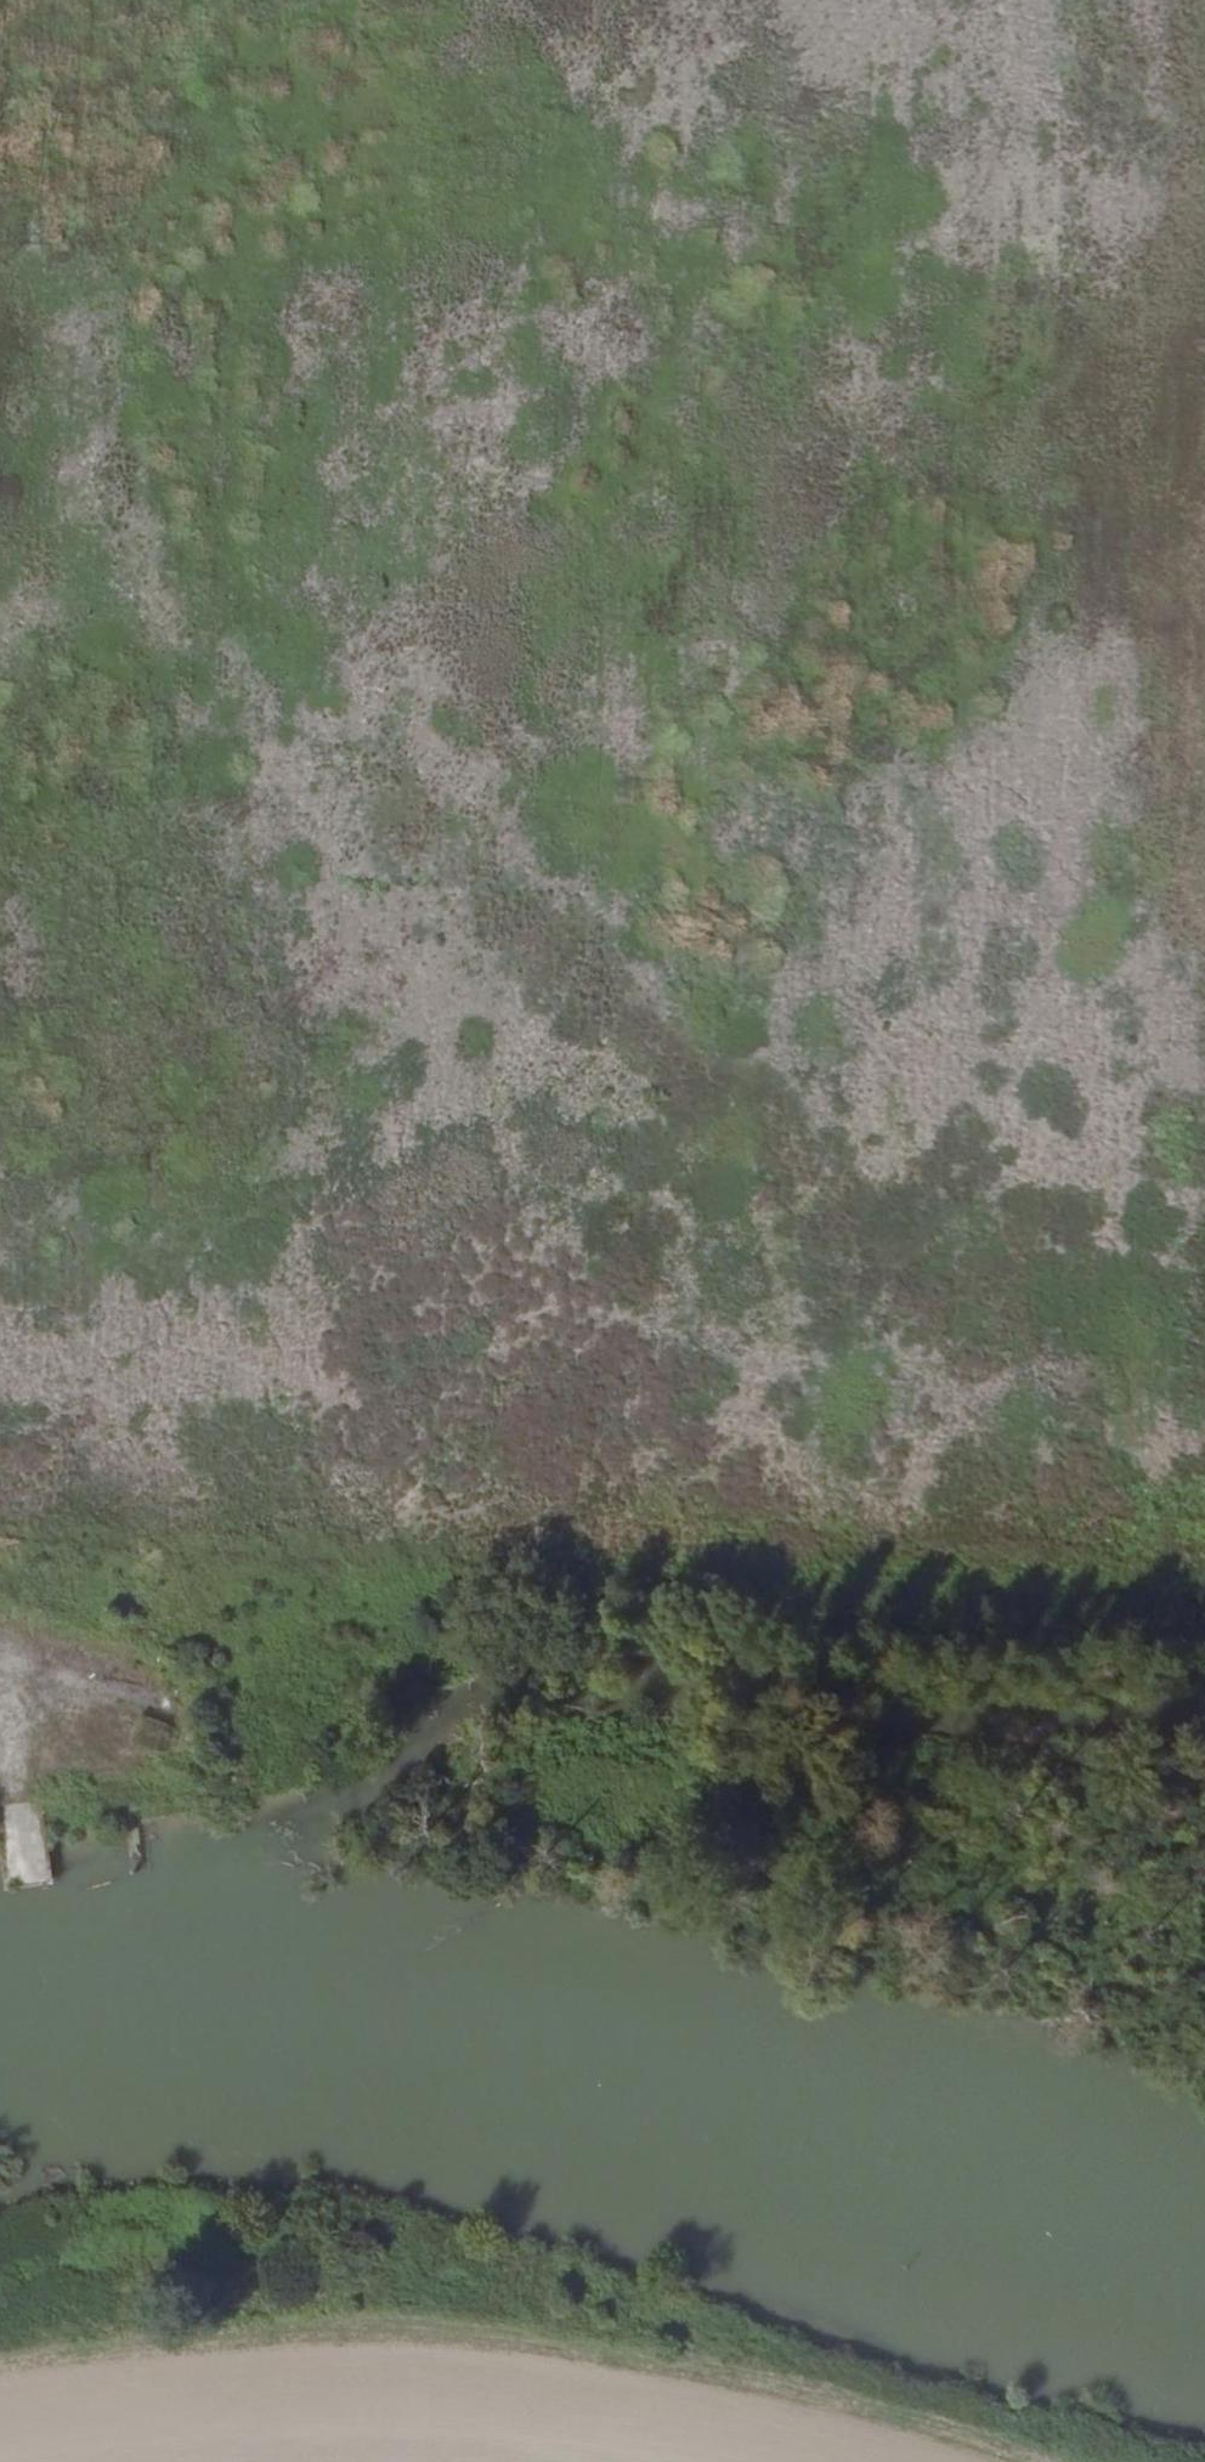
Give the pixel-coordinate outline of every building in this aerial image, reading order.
[(96,1679),(93,1694),(153,1703),(155,1688),(96,1679)] [(168,1753),(176,1728),(137,1715),(129,1741),(168,1753)]
